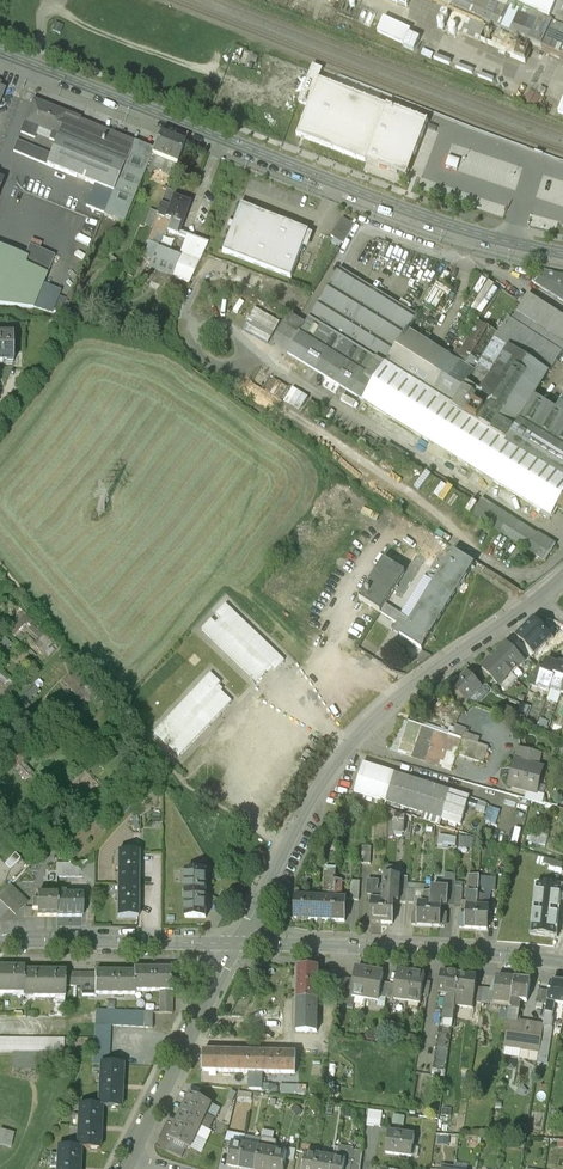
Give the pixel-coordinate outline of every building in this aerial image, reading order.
[(459,2),(453,14),(456,15),(450,27),(461,32),(466,20),(516,41),(562,61),(562,0),(455,0),(459,2)] [(411,31),(384,18),(377,32),(404,45),(411,31)] [(516,41),(466,20),(461,32),(461,33),(511,54),(516,41)] [(57,24),(54,31),(61,34),(64,27),(57,24)] [(323,69),(313,65),(299,102),(308,106),(297,135),(407,177),(429,121),(319,79),(323,69)] [(134,141),(80,119),(80,118),(72,114),(71,115),(34,100),(21,131),(35,137),(38,128),(51,133),(49,138),(56,140),(50,154),(17,141),(14,150),(113,189),(134,141)] [(185,143),(160,133),(154,149),(147,165),(153,168),(157,166),(173,172),(177,163),(185,143)] [(154,149),(134,141),(113,189),(104,210),(124,218),(146,168),(147,165),(154,149)] [(34,182),(26,180),(24,186),(31,189),(34,182)] [(168,187),(155,217),(165,220),(169,222),(168,227),(178,231),(190,201),(175,196),(177,191),(168,187)] [(308,229),(240,202),(222,248),(290,275),(308,229)] [(145,219),(151,221),(156,210),(151,207),(145,219)] [(342,216),(330,234),(343,241),(354,223),(342,216)] [(181,250),(157,240),(165,220),(155,217),(147,237),(149,238),(145,250),(153,253),(150,262),(157,264),(151,280),(174,292),(176,287),(166,282),(167,278),(174,281),(178,273),(190,277),(208,239),(188,231),(181,250)] [(0,251),(0,300),(34,304),(56,253),(30,242),(22,260),(0,251)] [(340,266),(310,315),(309,315),(299,332),(287,352),(363,399),(357,409),(415,445),(417,441),(427,448),(426,449),(449,463),(447,466),(458,473),(465,462),(474,468),(468,478),(477,484),(483,474),(492,479),(486,489),(533,518),(540,517),(541,514),(550,519),(557,507),(562,510),(562,397),(556,408),(535,395),(562,350),(562,318),(526,295),(506,327),(503,325),(499,333),(479,320),(463,344),(458,341),(455,346),(456,347),(450,356),(407,330),(417,314),(340,266)] [(543,269),(533,280),(562,300),(562,273),(543,269)] [(481,276),(472,290),(478,294),(470,306),(481,313),(488,301),(482,297),(492,282),(481,276)] [(0,336),(0,363),(2,363),(3,360),(12,361),(12,336),(0,336)] [(309,395),(261,364),(250,381),(299,411),(309,395)] [(480,500),(388,442),(385,446),(477,504),(472,513),(545,560),(556,544),(537,532),(537,533),(481,498),(480,500)] [(526,551),(518,546),(511,558),(518,563),(526,551)] [(394,610),(389,618),(406,628),(401,636),(422,649),(475,564),(454,551),(411,620),(394,610)] [(389,618),(394,610),(386,604),(405,574),(384,561),(359,600),(380,613),(381,613),(389,618)] [(199,622),(202,625),(213,614),(223,602),(220,599),(199,622)] [(212,619),(201,630),(256,682),(270,667),(275,672),(285,661),(226,605),(216,615),(220,619),(216,623),(212,619)] [(7,628),(13,636),(29,624),(23,616),(7,628)] [(517,637),(519,638),(534,654),(545,643),(547,645),(554,638),(547,631),(545,632),(534,621),(517,637)] [(514,643),(529,659),(534,654),(519,638),(514,643)] [(529,659),(514,643),(509,648),(524,664),(529,659)] [(509,648),(506,645),(494,657),(512,675),(524,664),(509,648)] [(512,675),(494,657),(482,669),(491,678),(500,687),(512,675)] [(558,666),(547,661),(537,688),(550,692),(551,690),(550,690),(559,666),(558,666)] [(559,664),(558,666),(559,666),(550,690),(551,690),(562,694),(562,691),(562,665),(559,664)] [(491,678),(482,669),(477,674),(486,683),(491,678)] [(221,683),(210,673),(154,732),(164,742),(168,738),(173,742),(169,746),(179,756),(231,701),(217,687),(221,683)] [(467,674),(453,687),(467,702),(481,689),(467,674)] [(516,713),(503,708),(500,715),(513,720),(516,713)] [(496,751),(408,721),(397,753),(451,771),(457,755),(491,767),(496,751)] [(540,755),(519,750),(516,762),(509,787),(527,792),(537,795),(537,794),(543,769),(536,767),(537,765),(538,765),(540,755)] [(450,792),(363,764),(354,792),(441,820),(450,792)] [(470,798),(450,792),(441,820),(461,826),(470,798)] [(537,795),(527,792),(525,799),(543,804),(545,796),(537,794),(537,795)] [(489,807),(485,820),(496,824),(500,810),(489,807)] [(402,817),(395,817),(394,833),(404,834),(405,823),(402,817)] [(442,844),(455,846),(456,837),(443,836),(442,844)] [(403,840),(389,839),(387,869),(401,870),(403,840)] [(370,849),(362,849),(361,865),(369,866),(370,849)] [(139,852),(118,852),(118,885),(138,885),(139,852)] [(57,863),(46,863),(46,882),(57,882),(57,876),(57,863)] [(83,863),(57,863),(57,876),(83,876),(83,863)] [(206,871),(186,871),(185,917),(206,918),(206,871)] [(336,874),(325,873),(324,899),(323,921),(334,921),(335,899),(336,888),(336,881),(336,874)] [(395,878),(384,877),(384,888),(381,924),(393,924),(394,910),(395,903),(398,903),(399,894),(394,894),(395,878)] [(479,878),(469,877),(468,894),(467,894),(466,916),(460,915),(459,928),(465,928),(465,929),(476,930),(477,908),(478,889),(479,878)] [(360,882),(351,881),(350,900),(359,901),(360,882)] [(379,882),(368,882),(367,896),(374,897),(374,901),(372,901),(371,923),(381,924),(384,888),(378,887),(379,882)] [(441,890),(431,890),(431,893),(430,905),(429,927),(444,928),(445,915),(441,915),(441,906),(447,906),(448,884),(441,883),(441,890)] [(455,884),(448,884),(447,906),(454,906),(455,887),(455,884)] [(138,885),(118,885),(118,917),(138,917),(138,885)] [(9,886),(0,895),(0,899),(15,914),(27,902),(9,886)] [(462,887),(455,887),(454,906),(461,907),(462,887)] [(560,890),(538,887),(533,934),(555,936),(560,890)] [(415,890),(407,889),(407,891),(407,903),(415,904),(415,892),(415,890)] [(485,890),(478,889),(477,908),(484,908),(485,896),(485,890)] [(83,895),(66,895),(66,891),(57,891),(57,893),(57,917),(83,917),(83,895)] [(424,892),(415,892),(415,904),(419,904),(418,913),(413,913),(412,925),(418,925),(418,926),(429,927),(430,905),(424,904),(424,892)] [(57,893),(38,893),(38,900),(33,900),(33,909),(38,909),(38,916),(57,917),(57,893)] [(324,899),(295,897),(294,920),(323,921),(324,899)] [(342,899),(335,899),(334,921),(345,922),(346,900),(342,899)] [(484,908),(477,908),(476,930),(487,930),(488,909),(484,908)] [(25,971),(25,967),(0,967),(0,992),(14,993),(14,989),(24,989),(24,993),(34,993),(34,996),(55,997),(55,993),(65,993),(66,971),(25,971)] [(319,967),(298,967),(297,999),(318,1000),(319,967)] [(174,969),(134,968),(134,972),(95,971),(95,973),(95,986),(95,993),(135,994),(135,990),(160,991),(173,991),(174,991),(174,969)] [(370,971),(357,969),(354,982),(352,996),(352,997),(365,999),(370,971)] [(383,973),(370,971),(365,999),(378,1001),(379,997),(382,983),(383,973)] [(412,973),(398,971),(396,985),(394,999),(407,1001),(412,973)] [(95,973),(73,972),(73,985),(95,986),(95,973)] [(425,975),(412,973),(407,1001),(421,1003),(422,995),(424,981),(425,975)] [(459,975),(442,973),(436,1012),(454,1014),(455,1006),(456,999),(459,975)] [(477,977),(459,975),(456,999),(455,1006),(473,1009),(474,1002),(476,988),(476,984),(477,977)] [(515,979),(497,977),(495,991),(493,1002),(494,1002),(501,1003),(502,1000),(511,1001),(515,979)] [(343,980),(329,978),(327,991),(340,993),(343,980)] [(530,981),(515,979),(511,1001),(508,1020),(517,1021),(520,1006),(519,1001),(527,1002),(530,981)] [(354,982),(343,980),(340,993),(340,994),(352,996),(354,982)] [(431,982),(424,981),(422,995),(428,996),(431,982)] [(389,984),(382,983),(379,997),(386,998),(389,984)] [(551,983),(546,1013),(553,1014),(554,1004),(562,1005),(562,984),(551,983)] [(396,985),(389,984),(386,998),(394,999),(396,985)] [(483,989),(476,988),(474,1002),(482,1003),(483,989)] [(495,991),(483,989),(482,1003),(494,1004),(494,1002),(493,1002),(495,991)] [(538,989),(536,1003),(547,1005),(549,991),(538,989)] [(173,991),(160,991),(160,1013),(173,1013),(173,991)] [(318,1000),(297,999),(296,1032),(317,1032),(318,1000)] [(144,1012),(95,1010),(94,1056),(109,1057),(110,1025),(144,1027),(144,1012)] [(153,1012),(144,1012),(144,1027),(152,1027),(153,1012)] [(454,1014),(436,1012),(434,1026),(440,1027),(434,1069),(430,1068),(423,1117),(439,1120),(454,1014)] [(546,1013),(538,1058),(546,1059),(553,1020),(552,1020),(553,1014),(546,1013)] [(540,1026),(508,1020),(504,1046),(535,1051),(540,1026)] [(0,1038),(0,1052),(41,1052),(64,1053),(83,1053),(83,1050),(76,1050),(76,1041),(71,1041),(71,1039),(0,1038)] [(250,1052),(203,1051),(203,1071),(249,1073),(250,1052)] [(64,1053),(41,1052),(39,1067),(64,1068),(64,1053)] [(296,1053),(250,1052),(249,1073),(296,1074),(296,1053)] [(100,1064),(98,1106),(79,1105),(78,1126),(70,1126),(69,1147),(58,1146),(58,1155),(50,1154),(50,1167),(57,1167),(57,1168),(80,1168),(81,1148),(100,1149),(101,1127),(102,1107),(121,1108),(122,1086),(123,1065),(100,1064)] [(190,1094),(185,1105),(207,1115),(212,1104),(190,1094)] [(207,1115),(185,1105),(180,1116),(201,1126),(207,1115)] [(383,1112),(369,1110),(367,1125),(381,1127),(383,1112)] [(201,1126),(180,1116),(175,1126),(196,1137),(201,1126)] [(196,1137),(175,1126),(169,1137),(191,1148),(196,1137)] [(0,1130),(0,1144),(11,1147),(14,1133),(0,1130)] [(415,1136),(389,1132),(386,1154),(411,1157),(412,1147),(413,1147),(415,1136)] [(261,1138),(259,1148),(255,1168),(271,1168),(275,1151),(276,1141),(261,1138)] [(186,1149),(171,1141),(167,1150),(182,1157),(186,1149)] [(244,1145),(232,1143),(228,1166),(240,1168),(244,1145)] [(244,1145),(240,1168),(242,1168),(255,1168),(259,1148),(244,1145)] [(334,1159),(332,1168),(352,1168),(353,1163),(354,1152),(339,1149),(337,1159),(334,1159)] [(275,1151),(271,1168),(284,1168),(287,1153),(275,1151)] [(354,1151),(354,1152),(353,1163),(352,1168),(360,1168),(363,1153),(354,1151)] [(306,1154),(304,1168),(316,1168),(318,1156),(306,1154)] [(318,1156),(316,1168),(332,1168),(334,1159),(318,1156)]
